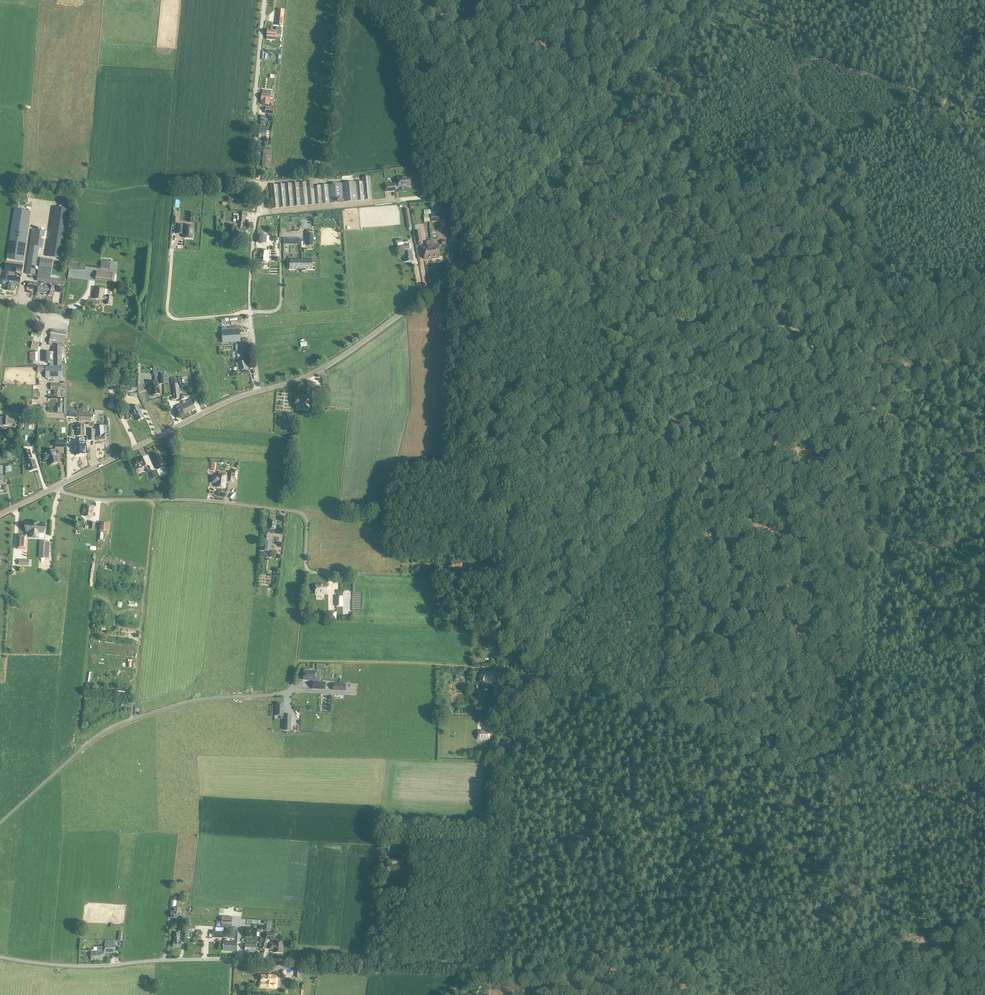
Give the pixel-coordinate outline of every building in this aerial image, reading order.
[(280,34),(281,28),(277,28),(276,30),(268,29),(267,36),(276,37),(276,34),(280,34)] [(268,92),(263,92),(263,95),(262,94),(261,100),(262,100),(262,104),(269,105),(269,101),(270,101),(270,95),(267,95),(268,92)] [(271,163),(268,163),(268,156),(263,155),(262,167),(270,168),(271,163)] [(312,182),(299,183),(270,185),(272,209),(372,200),(370,176),(362,177),(362,181),(314,186),(313,184),(312,182)] [(399,187),(410,186),(410,177),(398,178),(399,187)] [(395,183),(386,184),(386,192),(396,191),(395,183)] [(385,221),(396,221),(397,205),(392,205),(392,211),(385,211),(385,221)] [(70,209),(54,206),(46,256),(63,258),(70,209)] [(7,258),(24,261),(31,211),(14,208),(7,258)] [(433,222),(445,220),(444,214),(432,216),(433,222)] [(242,225),(239,224),(239,227),(235,227),(235,229),(232,229),(232,234),(234,234),(234,236),(246,238),(247,228),(242,228),(242,225)] [(193,226),(185,226),(183,226),(183,225),(178,225),(177,233),(182,234),(182,233),(185,233),(184,238),(192,239),(193,226)] [(35,276),(38,257),(38,252),(42,252),(45,232),(32,230),(25,275),(35,276)] [(256,243),(263,243),(264,235),(257,235),(256,243)] [(438,246),(434,246),(433,240),(429,241),(432,259),(439,258),(438,257),(440,256),(438,246)] [(426,241),(427,247),(423,248),(424,259),(426,259),(426,260),(432,259),(429,241),(426,241)] [(259,250),(258,262),(268,263),(269,251),(259,250)] [(413,261),(411,252),(403,253),(405,262),(413,261)] [(51,275),(53,259),(40,258),(37,281),(49,283),(48,286),(55,287),(54,291),(55,291),(56,285),(66,285),(67,280),(62,279),(62,276),(51,275)] [(296,268),(301,268),(301,260),(290,260),(290,263),(290,266),(290,269),(296,269),(296,268)] [(312,260),(301,260),(301,268),(306,268),(306,269),(312,269),(312,266),(312,263),(312,260)] [(110,262),(101,261),(100,268),(110,269),(110,262)] [(23,265),(6,263),(5,271),(22,273),(23,265)] [(4,271),(3,275),(2,284),(5,285),(5,290),(10,291),(11,285),(15,285),(15,286),(19,287),(20,277),(8,276),(9,272),(4,271)] [(113,273),(96,271),(95,280),(112,281),(113,273)] [(47,295),(47,294),(48,287),(40,285),(39,288),(38,289),(38,293),(43,293),(43,295),(46,296),(47,295)] [(47,294),(47,295),(48,296),(51,296),(52,295),(54,296),(54,291),(55,287),(48,286),(48,287),(47,294)] [(105,289),(95,288),(94,299),(106,300),(106,304),(111,305),(112,297),(104,296),(105,289)] [(50,336),(65,338),(66,332),(51,329),(50,336)] [(222,343),(240,342),(240,330),(222,331),(222,343)] [(49,342),(64,345),(65,338),(50,336),(49,342)] [(39,344),(32,342),(31,349),(38,350),(39,344)] [(236,351),(239,351),(242,362),(237,363),(238,368),(240,367),(241,371),(248,369),(245,361),(246,361),(243,351),(247,350),(247,343),(235,344),(236,351)] [(62,346),(54,346),(54,365),(62,365),(62,346)] [(46,366),(46,367),(46,370),(46,378),(62,378),(62,366),(46,366)] [(160,393),(157,382),(148,384),(149,388),(150,391),(151,391),(152,396),(153,395),(153,397),(157,396),(157,394),(160,393)] [(178,383),(172,384),(174,399),(180,398),(179,391),(181,391),(180,388),(178,389),(178,383)] [(52,389),(54,389),(54,397),(61,397),(62,385),(52,384),(52,389)] [(296,396),(295,406),(306,407),(307,397),(296,396)] [(186,403),(185,404),(181,406),(181,404),(176,407),(180,414),(183,412),(184,414),(195,409),(190,400),(186,402),(186,403)] [(138,406),(130,409),(132,413),(133,412),(137,421),(144,418),(138,406)] [(14,424),(15,417),(10,417),(10,416),(3,416),(3,425),(9,426),(10,424),(14,424)] [(35,424),(36,418),(25,418),(24,431),(29,432),(29,424),(35,424)] [(84,422),(74,422),(74,434),(84,434),(84,422)] [(103,426),(96,427),(96,434),(96,440),(105,439),(104,433),(103,426)] [(94,437),(95,437),(95,430),(87,430),(87,440),(86,440),(86,443),(91,443),(91,440),(94,440),(94,437)] [(30,462),(27,463),(30,471),(37,469),(34,460),(31,461),(30,458),(32,458),(29,450),(24,452),(26,460),(29,459),(30,462)] [(53,464),(53,465),(56,464),(57,463),(56,463),(59,462),(57,456),(55,450),(46,453),(47,453),(42,455),(44,461),(49,459),(50,464),(53,464)] [(158,454),(152,457),(157,469),(164,466),(158,454)] [(142,457),(131,462),(135,470),(146,465),(142,457)] [(227,479),(230,480),(230,481),(234,482),(234,479),(238,479),(239,470),(235,470),(235,472),(231,471),(231,478),(227,477),(228,476),(219,475),(219,477),(214,476),(214,483),(218,483),(218,487),(226,488),(227,479)] [(93,507),(85,507),(85,508),(84,508),(83,513),(84,513),(84,516),(92,517),(93,507)] [(269,520),(268,524),(266,524),(265,533),(273,534),(274,530),(276,530),(277,521),(269,520)] [(31,537),(31,536),(39,537),(39,533),(44,533),(45,524),(39,524),(39,523),(31,523),(27,523),(26,532),(27,532),(27,536),(18,535),(17,549),(25,549),(25,543),(26,543),(27,537),(31,537)] [(107,531),(108,523),(99,523),(99,530),(100,530),(100,531),(107,531)] [(270,551),(271,541),(262,540),(261,551),(270,551)] [(40,541),(39,555),(44,555),(49,555),(49,542),(40,541)] [(462,570),(462,561),(451,561),(451,570),(462,570)] [(316,594),(328,594),(328,584),(316,584),(316,594)] [(485,646),(490,649),(494,643),(492,641),(493,639),(490,638),(485,646)] [(305,669),(305,670),(304,670),(304,680),(314,680),(314,682),(313,682),(313,689),(325,690),(325,682),(320,682),(320,677),(316,677),(316,671),(309,671),(309,669),(305,669)] [(483,684),(495,683),(495,672),(482,673),(483,684)] [(283,716),(284,704),(276,704),(276,715),(283,716)] [(457,712),(469,711),(469,708),(467,708),(467,704),(457,704),(457,712)] [(478,731),(477,740),(489,740),(489,731),(478,731)] [(171,911),(170,918),(179,919),(180,908),(174,908),(174,912),(171,911)] [(232,917),(222,916),(222,924),(231,924),(232,917)] [(246,936),(256,936),(257,928),(246,928),(246,936)] [(174,933),(174,942),(173,943),(173,947),(181,947),(181,942),(180,942),(179,933),(174,933)] [(225,938),(224,941),(223,951),(235,951),(236,942),(230,941),(230,938),(229,937),(226,937),(225,938)] [(115,945),(111,945),(112,940),(105,940),(105,943),(104,952),(115,953),(115,945)] [(269,943),(269,949),(274,950),(274,952),(282,953),(283,942),(275,941),(275,944),(269,943)] [(102,951),(101,951),(102,951),(102,947),(97,947),(97,951),(98,951),(98,952),(91,952),(91,960),(102,960),(102,951)] [(262,975),(261,983),(260,983),(259,984),(259,986),(260,987),(261,987),(276,988),(276,983),(277,984),(277,976),(277,975),(271,975),(271,976),(262,975)]
